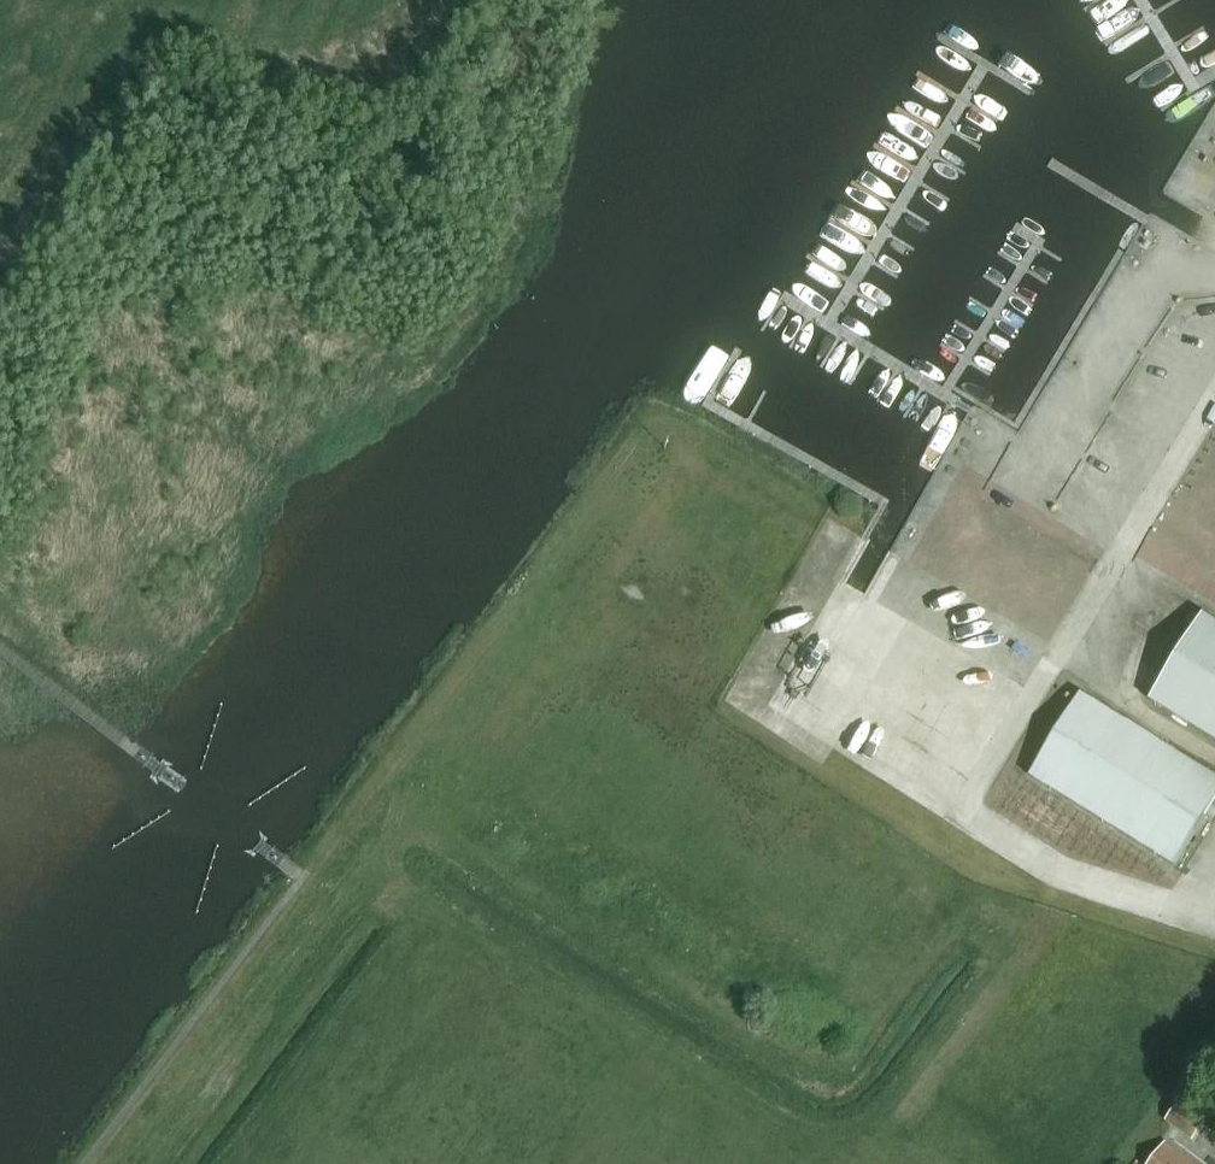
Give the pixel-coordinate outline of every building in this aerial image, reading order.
[(1152,702),(1214,740),(1214,624),(1204,617),(1152,702)] [(1081,694),(1030,778),(1175,868),(1214,803),(1214,777),(1081,694)] [(1176,1110),(1167,1122),(1192,1140),(1201,1127),(1176,1110)] [(1168,1140),(1149,1163),(1199,1163),(1168,1140)]
